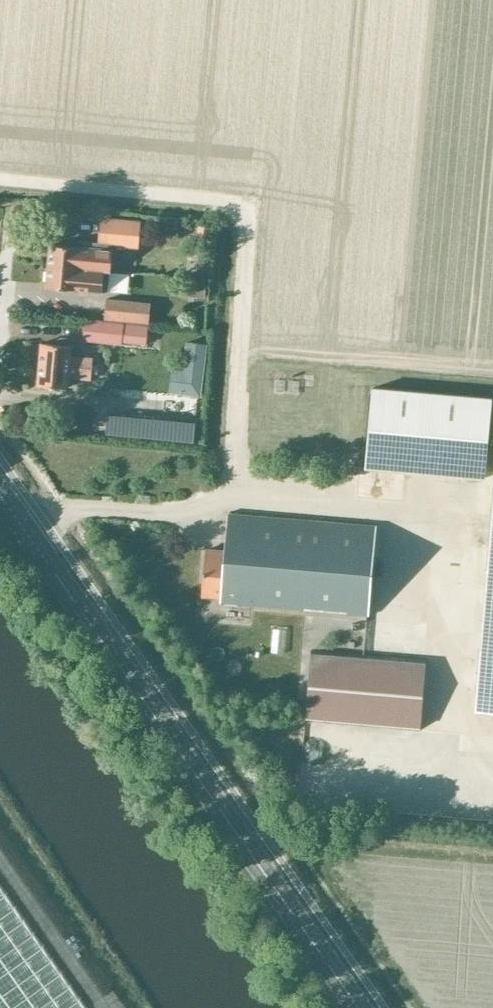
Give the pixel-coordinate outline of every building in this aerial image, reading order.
[(101,218),(99,242),(114,243),(138,246),(141,222),(101,218)] [(201,226),(199,243),(209,244),(211,227),(201,226)] [(51,265),(112,271),(114,243),(99,242),(81,240),(81,246),(53,244),(51,265)] [(112,271),(51,265),(49,286),(77,289),(81,294),(88,295),(93,291),(109,292),(112,271)] [(189,296),(204,297),(205,282),(190,281),(189,296)] [(104,318),(148,322),(150,302),(106,298),(104,318)] [(122,341),(146,343),(147,325),(82,319),(81,339),(122,343),(122,341)] [(75,341),(72,338),(65,337),(61,340),(61,344),(43,343),(41,384),(72,388),(73,378),(93,379),(95,357),(75,356),(75,345),(75,341)] [(172,368),(169,390),(199,394),(205,352),(186,350),(184,370),(172,368)] [(492,397),(372,387),(365,468),(485,479),(492,397)] [(147,408),(148,397),(105,394),(105,405),(147,408)] [(106,432),(194,440),(196,423),(107,415),(106,432)] [(492,711),(492,502),(475,709),(492,711)] [(226,602),(372,613),(380,526),(233,512),(230,553),(209,551),(204,595),(227,595),(226,602)] [(380,655),(417,658),(420,624),(383,621),(380,655)] [(306,716),(422,724),(426,662),(311,652),(306,716)] [(0,882),(0,1007),(88,1007),(0,882)]
